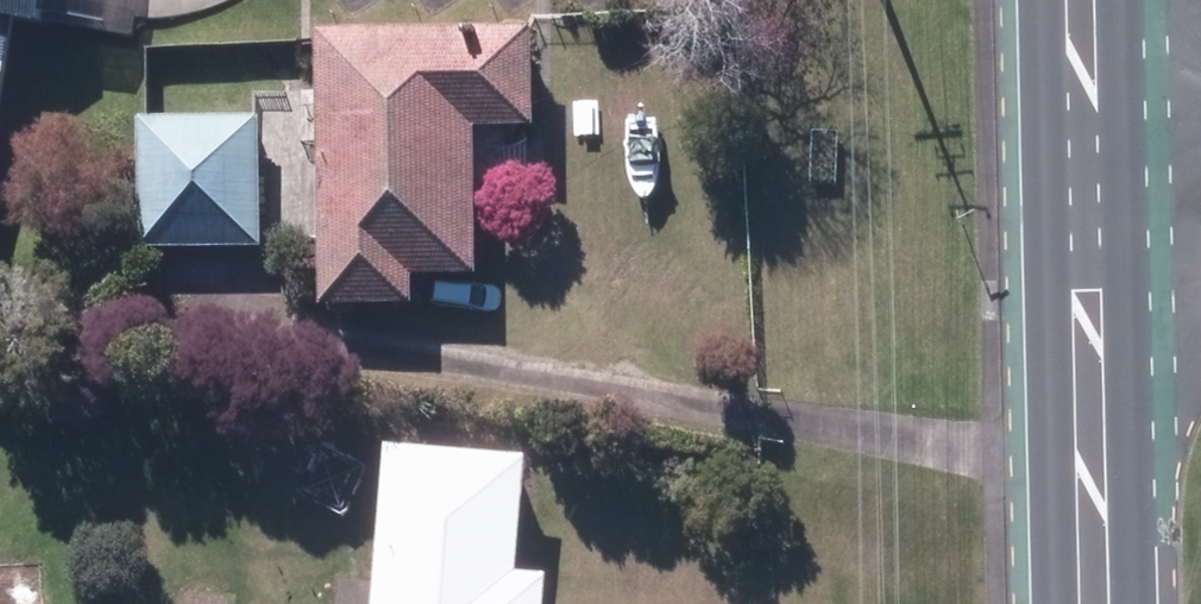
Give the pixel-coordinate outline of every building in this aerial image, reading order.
[(10,16),(32,20),(34,11),(101,21),(105,0),(0,0),(0,84),(10,16)] [(316,32),(320,306),(407,306),(406,276),(474,275),(472,203),(495,202),(495,172),(472,171),(472,127),(530,127),(529,28),(316,32)] [(139,122),(140,248),(259,247),(257,120),(139,122)] [(546,575),(515,573),(524,455),(386,446),(373,603),(544,603),(546,575)]
